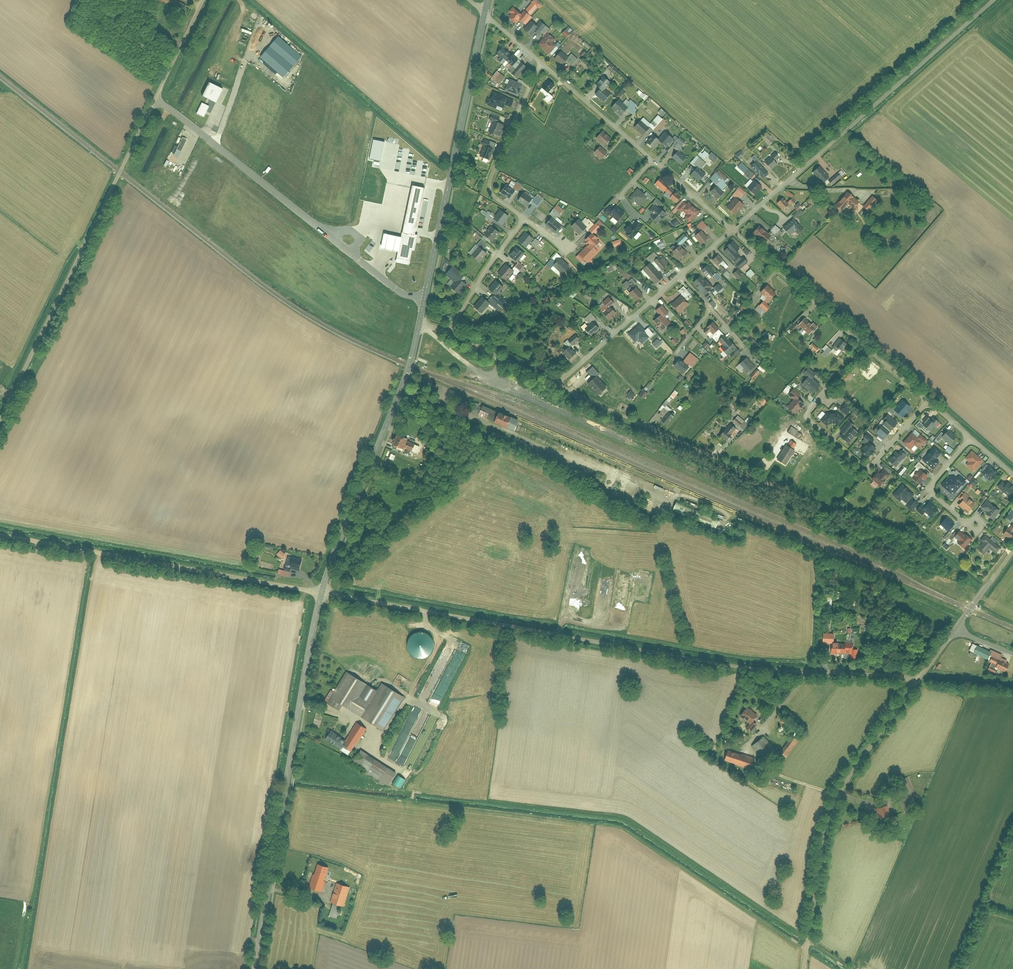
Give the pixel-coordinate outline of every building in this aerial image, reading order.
[(161,1),(185,13),(187,8),(171,0),(161,0),(161,1)] [(534,4),(526,12),(532,17),(539,8),(534,4)] [(515,11),(510,17),(518,24),(522,19),(526,23),(530,17),(524,12),(521,16),(515,11)] [(538,29),(531,23),(524,32),(531,37),(534,33),(540,37),(547,27),(542,24),(538,29)] [(566,30),(563,34),(568,39),(572,36),(566,30)] [(548,35),(539,44),(551,54),(553,51),(555,53),(561,46),(548,35)] [(284,77),(302,56),(279,36),(261,57),(284,77)] [(508,70),(516,78),(526,67),(521,63),(519,65),(516,62),(518,60),(511,54),(510,55),(503,48),(497,54),(500,57),(498,60),(502,64),(505,61),(511,66),(508,70)] [(563,53),(557,60),(564,67),(569,62),(572,64),(577,59),(571,54),(567,57),(563,53)] [(618,71),(612,66),(609,69),(615,75),(618,71)] [(498,72),(492,79),(499,85),(504,78),(498,72)] [(602,90),(597,95),(605,102),(610,96),(604,90),(611,83),(605,77),(597,86),(602,90)] [(202,94),(215,100),(222,87),(209,80),(202,94)] [(505,90),(519,96),(526,82),(520,80),(518,85),(509,81),(505,90)] [(548,82),(543,87),(548,92),(553,86),(548,82)] [(552,98),(548,93),(544,97),(549,102),(552,98)] [(506,100),(493,95),(490,101),(488,100),(486,106),(495,110),(497,106),(503,109),(506,100)] [(619,101),(612,108),(621,116),(627,109),(631,113),(637,107),(636,106),(630,101),(625,106),(619,101)] [(196,113),(203,116),(208,105),(201,102),(196,113)] [(636,128),(644,135),(651,128),(656,132),(665,123),(658,116),(650,125),(644,119),(636,128)] [(498,137),(503,124),(498,122),(499,120),(491,117),(490,120),(493,122),(489,133),(498,137)] [(612,139),(604,131),(598,138),(606,145),(612,139)] [(667,134),(661,141),(668,147),(674,140),(667,134)] [(661,141),(653,135),(647,143),(654,149),(661,141)] [(179,157),(187,141),(181,138),(174,154),(179,157)] [(685,146),(677,139),(671,146),(678,151),(672,159),(681,167),(688,158),(680,152),(685,146)] [(485,147),(481,157),(489,160),(495,145),(484,141),(482,146),(485,147)] [(606,154),(598,147),(594,152),(602,159),(606,154)] [(779,156),(776,153),(767,161),(776,169),(780,165),(776,160),(779,156)] [(704,163),(698,157),(692,163),(697,168),(691,175),(699,183),(707,175),(700,169),(704,163)] [(756,162),(751,168),(763,181),(769,176),(756,162)] [(829,174),(817,164),(810,171),(822,182),(829,174)] [(728,176),(720,170),(711,180),(718,186),(714,191),(722,199),(727,195),(724,192),(729,186),(724,181),(728,176)] [(844,177),(840,172),(829,181),(833,186),(844,177)] [(511,180),(502,193),(510,198),(519,186),(511,180)] [(660,180),(656,186),(676,204),(681,198),(660,180)] [(747,190),(755,197),(762,189),(755,182),(747,190)] [(397,254),(397,258),(410,261),(412,250),(415,250),(418,235),(415,234),(424,187),(412,184),(402,236),(383,232),(379,250),(397,254)] [(737,200),(728,209),(735,215),(744,205),(739,201),(745,195),(739,189),(733,196),(737,200)] [(638,190),(629,199),(639,208),(647,199),(651,202),(654,198),(647,192),(645,195),(638,190)] [(525,193),(520,200),(529,207),(532,203),(536,206),(542,199),(536,195),(534,199),(525,193)] [(833,208),(838,212),(840,209),(843,212),(848,207),(850,209),(855,203),(845,194),(833,208)] [(789,202),(782,196),(775,203),(783,210),(789,203),(793,207),(800,200),(795,196),(789,202)] [(870,196),(861,207),(867,212),(876,201),(870,196)] [(687,218),(691,222),(699,213),(688,204),(687,205),(684,203),(680,208),(689,216),(687,218)] [(664,214),(654,206),(651,211),(657,215),(653,221),(657,224),(664,214)] [(551,217),(546,225),(556,233),(562,225),(555,220),(560,213),(554,208),(549,215),(551,217)] [(625,214),(617,208),(614,211),(610,208),(605,215),(617,224),(625,214)] [(509,215),(502,210),(494,220),(501,225),(509,215)] [(795,236),(802,230),(792,219),(782,228),(787,233),(790,230),(795,236)] [(580,221),(572,228),(579,236),(585,230),(587,232),(593,226),(587,220),(583,224),(580,221)] [(677,220),(672,223),(675,228),(680,225),(677,220)] [(631,240),(643,226),(637,222),(634,226),(632,225),(627,231),(629,233),(626,236),(631,240)] [(590,231),(594,235),(600,228),(596,225),(590,231)] [(768,234),(759,227),(755,232),(766,242),(767,240),(772,244),(778,238),(775,236),(780,230),(775,226),(768,234)] [(499,233),(493,227),(486,235),(492,240),(499,233)] [(695,236),(703,245),(711,238),(703,229),(695,236)] [(533,239),(527,233),(519,242),(526,248),(533,239)] [(579,258),(585,264),(597,252),(594,249),(599,245),(591,236),(586,242),(590,245),(588,247),(587,247),(577,256),(579,258)] [(688,241),(683,236),(668,249),(679,262),(689,253),(682,245),(688,241)] [(613,243),(615,248),(623,245),(621,240),(613,243)] [(482,242),(472,255),(482,263),(488,255),(483,251),(487,246),(482,242)] [(732,243),(727,248),(734,256),(732,258),(738,265),(743,260),(739,255),(741,253),(732,243)] [(511,256),(516,261),(510,268),(507,266),(499,275),(506,281),(513,273),(516,276),(525,265),(521,261),(526,255),(518,248),(511,256)] [(662,278),(649,264),(653,260),(665,272),(669,268),(653,251),(642,261),(646,264),(640,269),(655,285),(662,278)] [(570,268),(560,259),(558,261),(552,256),(551,255),(544,263),(552,269),(554,267),(564,276),(570,268)] [(726,263),(720,257),(716,260),(721,266),(720,267),(728,276),(731,273),(723,265),(726,263)] [(744,260),(736,267),(739,271),(748,264),(744,260)] [(615,264),(607,267),(610,273),(617,270),(615,264)] [(709,265),(704,269),(710,277),(713,275),(719,282),(724,278),(717,270),(715,272),(709,265)] [(455,280),(450,286),(461,295),(468,287),(459,279),(464,273),(456,267),(450,275),(455,280)] [(751,270),(747,274),(751,278),(755,274),(751,270)] [(744,277),(739,271),(735,274),(740,280),(744,277)] [(700,276),(694,283),(706,294),(710,291),(715,296),(718,293),(700,276)] [(625,286),(637,300),(643,295),(637,287),(638,286),(633,279),(625,286)] [(503,305),(498,301),(501,297),(497,294),(504,286),(496,280),(489,289),(493,291),(486,299),(485,298),(476,309),(482,314),(491,304),(493,307),(498,311),(503,305)] [(751,310),(759,317),(779,294),(767,284),(759,293),(763,297),(751,310)] [(689,304),(681,296),(671,306),(679,313),(689,304)] [(602,309),(611,320),(618,313),(613,307),(616,304),(610,298),(604,303),(606,306),(602,309)] [(668,315),(661,306),(656,310),(660,315),(655,319),(663,330),(669,325),(664,318),(668,315)] [(585,318),(593,326),(586,332),(591,338),(600,330),(595,324),(600,320),(595,314),(590,318),(588,315),(585,318)] [(673,316),(670,320),(676,326),(679,322),(673,316)] [(807,319),(801,326),(812,337),(818,330),(807,319)] [(724,335),(713,323),(706,329),(709,333),(711,331),(719,340),(724,335)] [(639,324),(628,334),(635,342),(638,339),(642,343),(649,337),(645,333),(646,332),(639,324)] [(798,327),(793,324),(787,331),(791,335),(798,327)] [(729,341),(724,335),(719,340),(724,346),(729,341)] [(840,338),(831,348),(836,351),(838,348),(841,350),(846,344),(840,338)] [(675,339),(672,343),(676,347),(680,343),(675,339)] [(737,348),(730,341),(722,348),(729,355),(737,348)] [(562,351),(570,359),(576,354),(568,345),(562,351)] [(832,350),(829,347),(821,354),(825,357),(832,350)] [(730,355),(733,358),(740,352),(737,349),(730,355)] [(683,362),(679,358),(672,366),(682,374),(688,367),(690,369),(695,363),(688,357),(683,362)] [(745,358),(738,364),(747,373),(753,367),(745,358)] [(594,380),(590,383),(588,384),(598,395),(607,388),(599,378),(602,375),(595,366),(588,372),(594,380)] [(762,371),(758,367),(749,377),(753,380),(762,371)] [(808,380),(802,386),(813,395),(818,389),(811,383),(813,380),(806,374),(804,376),(808,380)] [(787,409),(795,415),(803,406),(798,402),(802,397),(794,390),(788,397),(793,401),(787,409)] [(640,397),(645,400),(649,395),(645,391),(640,397)] [(670,398),(673,400),(679,394),(675,392),(670,398)] [(769,402),(764,397),(761,400),(766,405),(769,402)] [(660,406),(663,408),(657,414),(663,419),(660,421),(667,427),(668,426),(677,416),(667,406),(668,405),(664,401),(660,406)] [(897,412),(904,418),(912,408),(904,401),(898,409),(893,405),(889,410),(895,415),(897,412)] [(477,403),(474,411),(479,413),(482,406),(477,403)] [(482,405),(478,415),(517,432),(522,423),(482,405)] [(846,405),(840,410),(847,416),(852,411),(846,405)] [(826,415),(820,422),(827,427),(830,424),(833,424),(836,425),(838,426),(843,420),(835,414),(831,413),(828,414),(826,415)] [(874,432),(883,440),(897,423),(887,415),(884,419),(887,421),(880,429),(877,428),(874,432)] [(737,423),(742,429),(748,423),(742,417),(737,423)] [(924,427),(930,432),(938,424),(934,421),(932,423),(928,419),(923,423),(926,425),(924,427)] [(846,445),(857,434),(852,430),(855,427),(849,422),(840,433),(844,437),(841,441),(846,445)] [(736,431),(731,425),(720,435),(726,441),(736,431)] [(793,427),(789,433),(799,439),(803,433),(793,427)] [(939,442),(943,439),(950,446),(957,439),(949,432),(946,435),(943,433),(936,440),(939,442)] [(915,433),(904,445),(909,449),(914,444),(920,449),(926,443),(915,433)] [(408,440),(397,435),(393,446),(403,450),(405,445),(414,449),(416,444),(408,441),(408,440)] [(867,435),(864,438),(871,444),(873,441),(867,435)] [(788,447),(785,445),(776,458),(785,464),(794,451),(793,450),(796,444),(792,441),(788,447)] [(875,450),(868,444),(861,453),(867,459),(869,456),(871,458),(874,455),(872,453),(875,450)] [(950,447),(946,451),(950,455),(954,451),(950,447)] [(941,455),(934,450),(924,462),(933,470),(939,463),(936,461),(941,455)] [(889,462),(896,469),(907,456),(902,452),(899,455),(896,453),(893,456),(895,457),(894,458),(892,457),(889,460),(890,461),(889,462)] [(984,462),(972,453),(966,460),(970,463),(967,467),(975,473),(984,462)] [(912,481),(918,487),(927,476),(923,473),(926,469),(919,464),(915,469),(919,472),(912,481)] [(983,475),(990,481),(996,474),(989,468),(983,475)] [(872,481),(880,488),(890,476),(884,471),(880,475),(879,473),(872,481)] [(956,481),(951,476),(942,487),(951,495),(961,485),(964,487),(966,484),(959,478),(956,481)] [(974,478),(971,482),(976,486),(979,482),(974,478)] [(998,489),(1011,499),(1012,496),(1012,491),(1003,483),(998,489)] [(913,496),(903,487),(894,497),(899,501),(902,498),(907,503),(913,496)] [(964,501),(960,506),(970,514),(975,507),(967,501),(970,497),(966,494),(962,500),(964,501)] [(907,508),(912,512),(918,505),(913,501),(907,508)] [(997,511),(987,504),(983,509),(988,513),(987,516),(991,519),(997,511)] [(923,516),(926,513),(933,518),(938,511),(929,505),(927,507),(923,505),(918,512),(923,516)] [(1009,511),(1004,517),(1009,521),(1012,516),(1012,514),(1009,511)] [(946,518),(940,526),(950,532),(955,525),(946,518)] [(1003,535),(1010,540),(1012,536),(1012,534),(1012,533),(1012,531),(1012,526),(1012,525),(1009,530),(1007,529),(1003,535)] [(948,542),(953,535),(950,532),(945,539),(948,542)] [(958,546),(964,551),(972,540),(966,535),(964,537),(959,533),(955,538),(961,542),(958,546)] [(999,549),(987,538),(983,543),(984,545),(979,551),(984,555),(989,549),(995,554),(999,549)] [(283,569),(282,576),(290,578),(292,570),(301,571),(303,560),(288,557),(286,569),(283,569)] [(830,646),(829,654),(846,654),(846,645),(836,645),(836,635),(826,635),(825,646),(830,646)] [(998,657),(999,654),(988,649),(987,653),(970,646),(968,653),(988,661),(985,670),(993,673),(995,669),(1003,673),(1006,665),(1002,664),(1004,660),(998,657)] [(938,661),(933,668),(938,671),(943,664),(938,661)] [(346,674),(332,699),(386,730),(406,696),(383,683),(371,705),(361,699),(368,686),(346,674)] [(759,714),(748,705),(740,716),(750,723),(747,727),(752,731),(760,720),(756,718),(759,714)] [(357,722),(345,738),(333,730),(327,739),(340,748),(343,744),(350,749),(365,729),(357,722)] [(763,734),(751,744),(765,762),(778,752),(763,734)] [(779,754),(786,758),(799,740),(792,735),(779,754)] [(726,762),(751,769),(754,758),(725,750),(723,756),(728,757),(726,762)] [(353,763),(382,783),(387,776),(372,766),(375,762),(361,752),(353,763)] [(889,804),(876,805),(876,816),(890,816),(889,804)] [(328,867),(315,863),(309,886),(321,890),(328,867)] [(340,918),(349,886),(335,883),(330,903),(332,903),(329,915),(340,918)]
